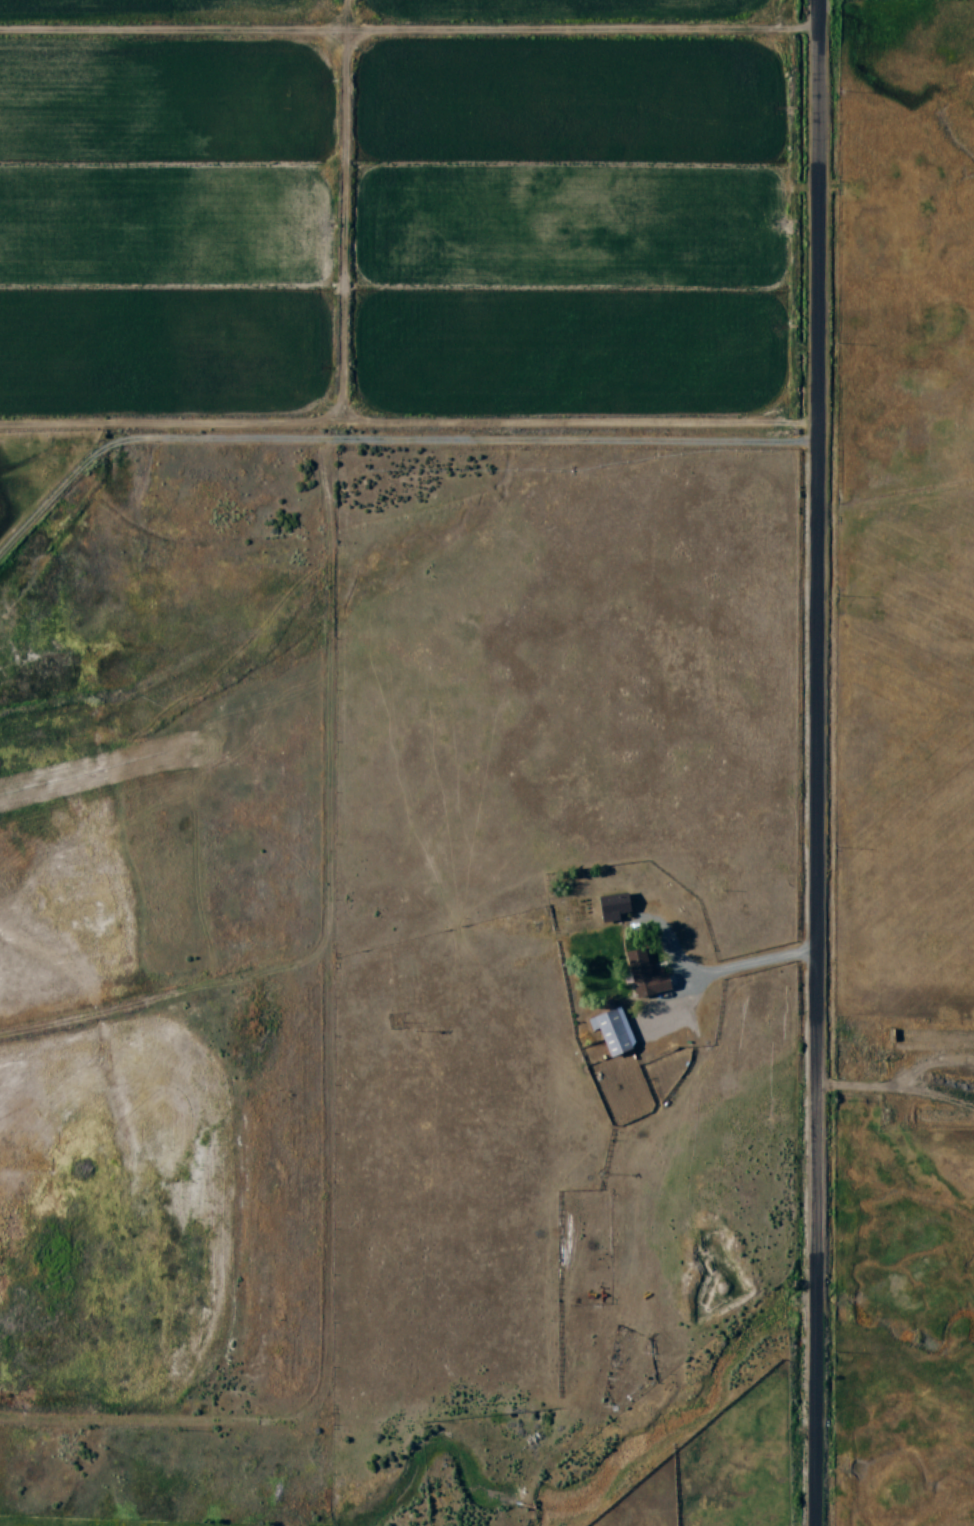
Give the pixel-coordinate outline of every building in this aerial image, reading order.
[(628,913),(626,894),(596,897),(599,924),(617,922),(616,914),(628,913)] [(635,999),(669,990),(665,974),(649,977),(642,948),(624,953),(635,999)] [(620,1007),(613,1009),(610,1002),(601,1005),(604,1013),(586,1020),(590,1031),(597,1029),(607,1057),(634,1048),(620,1007)]
